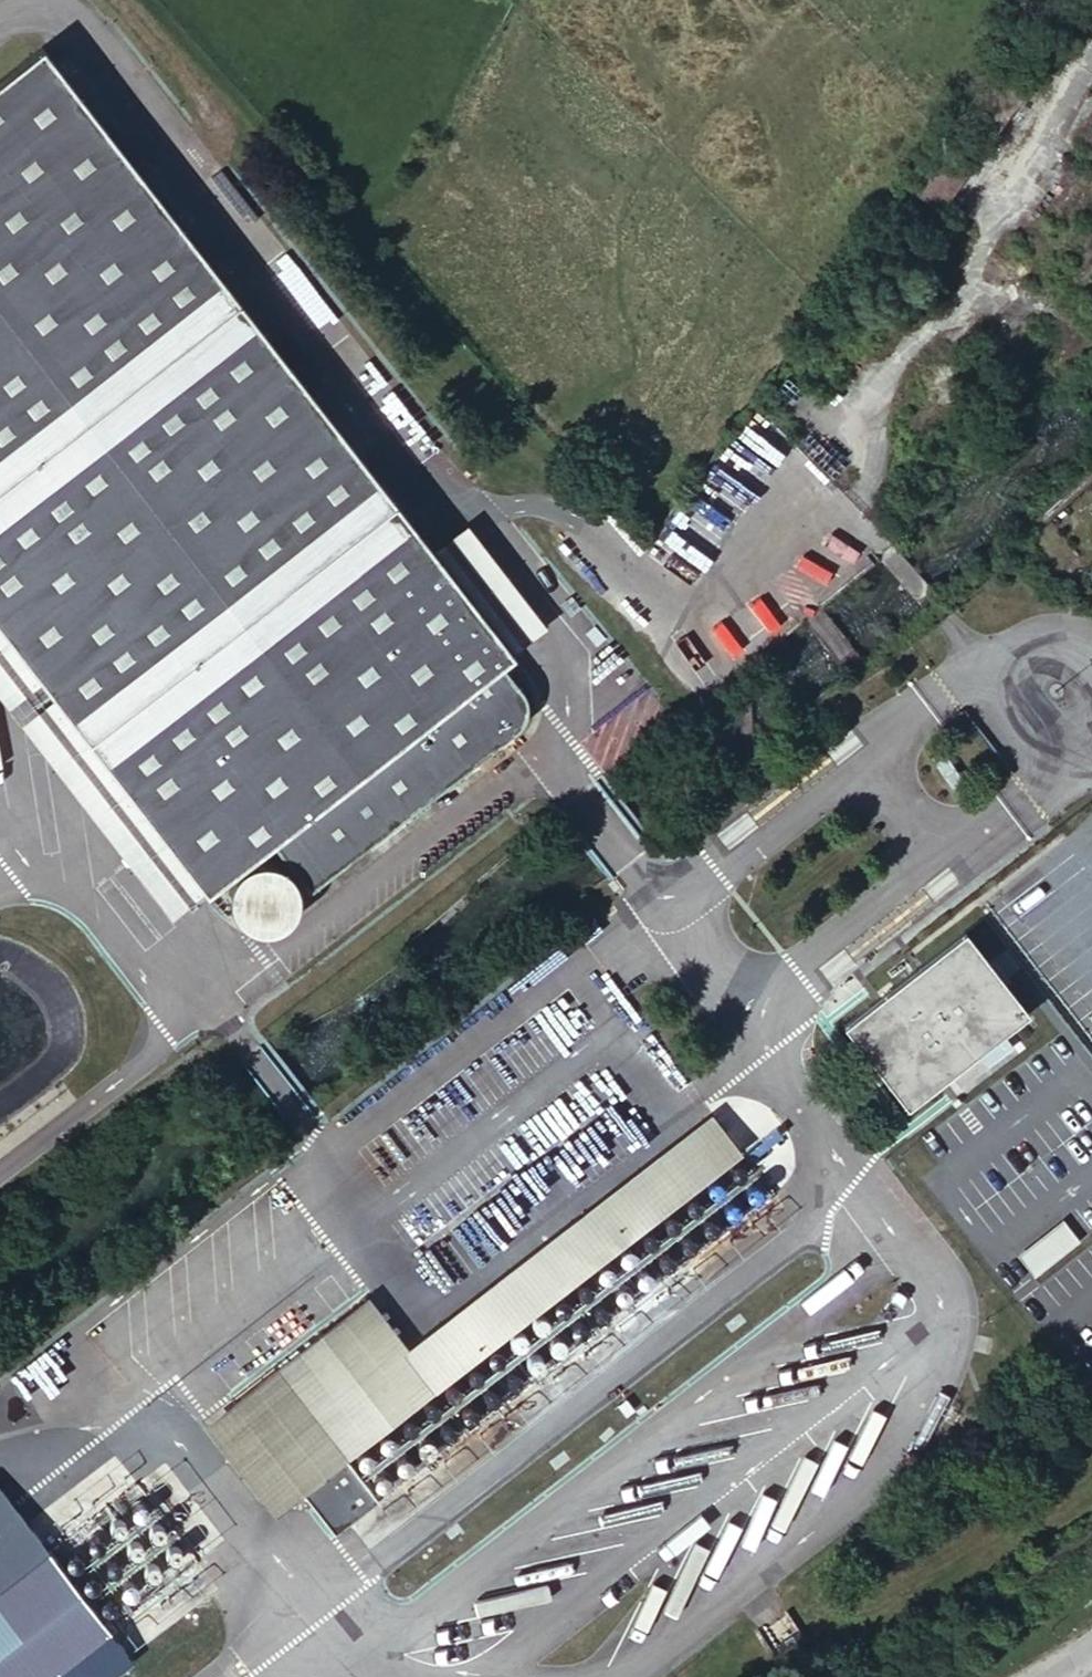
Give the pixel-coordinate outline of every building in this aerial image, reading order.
[(0,84),(0,618),(212,894),(224,885),(246,912),(256,919),(265,921),(277,920),(290,911),(313,894),(527,729),(531,723),(535,715),(536,706),(535,697),(532,690),(522,678),(511,663),(523,654),(413,511),(53,43),(0,84)] [(413,511),(523,654),(558,627),(448,484),(413,511)] [(971,929),(850,1023),(911,1104),(1033,1010),(971,929)] [(368,1295),(201,1424),(259,1500),(279,1509),(303,1491),(346,1458),(743,1152),(712,1112),(408,1346),(368,1295)] [(1021,1255),(1037,1278),(1086,1239),(1069,1218),(1021,1255)] [(346,1458),(303,1491),(335,1532),(378,1499),(346,1458)] [(133,1660),(0,1487),(0,1676),(111,1676),(133,1660)]
